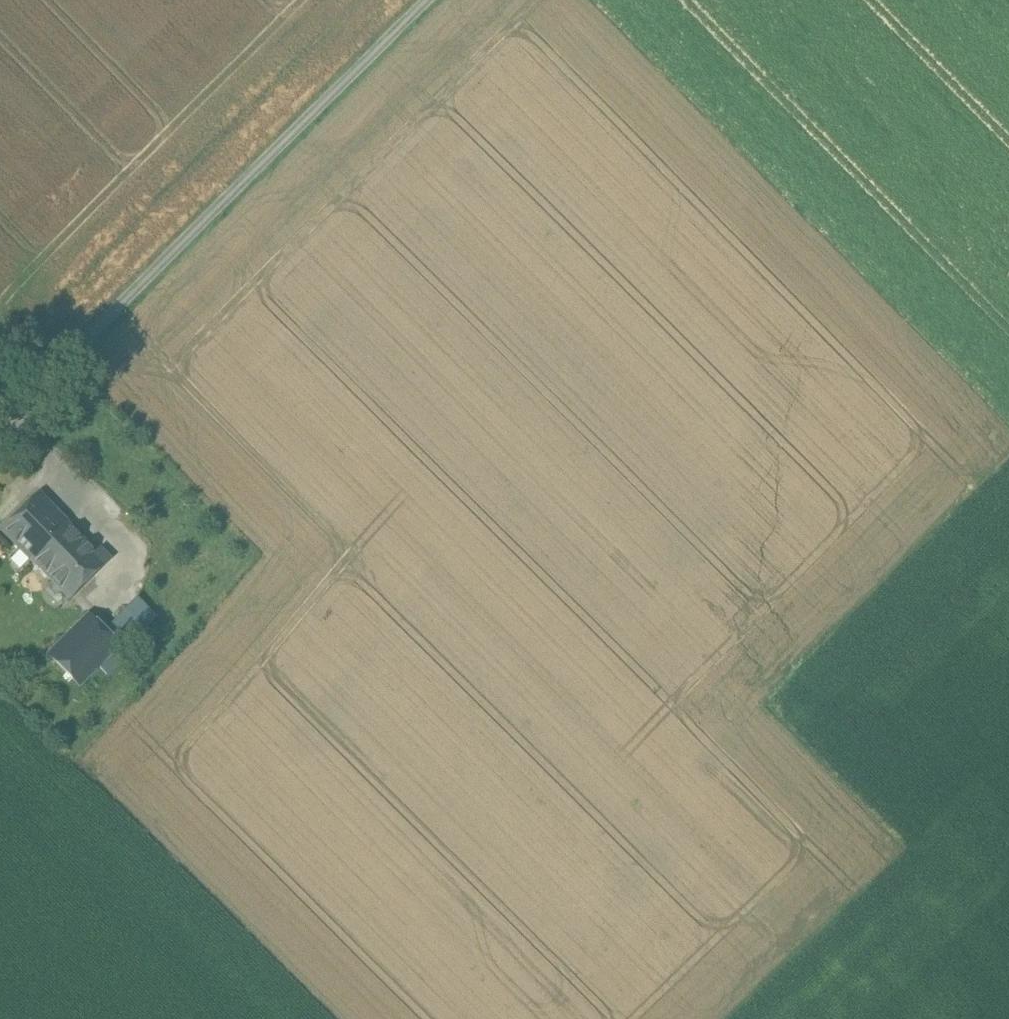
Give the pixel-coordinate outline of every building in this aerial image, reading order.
[(39,493),(2,529),(30,558),(68,522),(39,493)] [(97,552),(68,522),(30,558),(70,599),(112,559),(101,548),(97,552)] [(137,596),(106,630),(121,645),(125,649),(157,616),(137,596)] [(89,613),(48,654),(80,686),(100,667),(121,645),(106,630),(89,613)] [(121,645),(100,667),(107,674),(129,653),(125,649),(121,645)]
